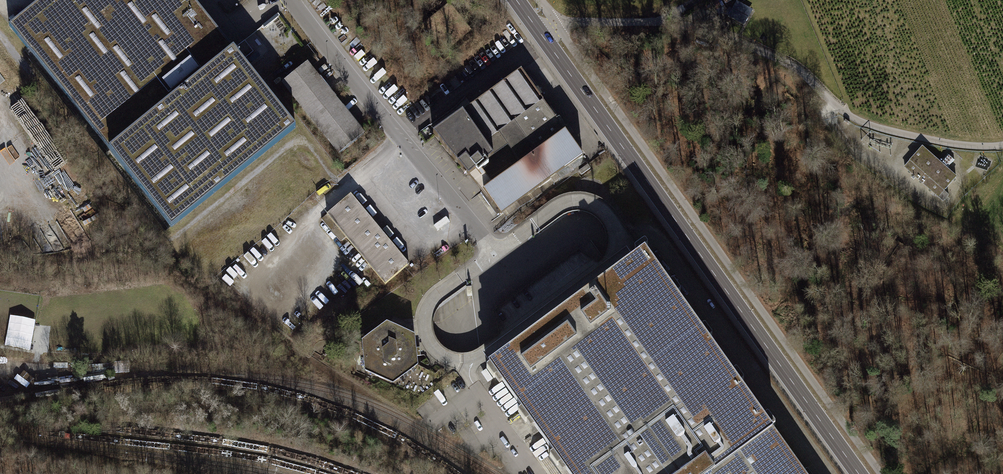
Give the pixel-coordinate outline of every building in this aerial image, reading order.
[(9,25),(17,35),(31,23),(51,7),(59,1),(60,0),(40,0),(9,25)] [(17,35),(171,227),(295,128),(193,0),(60,0),(59,1),(51,7),(31,23),(17,35)] [(719,0),(714,0),(712,1),(716,9),(723,6),(720,0),(719,0)] [(752,10),(736,1),(732,9),(748,18),(752,10)] [(723,6),(716,9),(719,14),(726,10),(723,6)] [(748,18),(732,9),(728,17),(744,25),(748,18)] [(264,28),(268,40),(287,33),(282,21),(264,28)] [(237,48),(245,58),(253,51),(245,41),(237,48)] [(282,83),(339,154),(364,134),(307,63),(282,83)] [(433,134),(481,192),(492,184),(481,171),(489,165),(486,162),(507,146),(520,164),(565,132),(521,70),(433,134)] [(501,215),(583,157),(565,132),(520,164),(492,184),(481,192),(491,204),(493,204),(501,215)] [(948,154),(940,163),(922,147),(905,167),(938,197),(943,201),(949,195),(944,191),(956,177),(947,169),(954,160),(948,154)] [(408,264),(351,195),(322,219),(341,242),(346,237),(385,284),(408,264)] [(490,363),(608,279),(602,270),(596,263),(579,251),(494,311),(501,333),(502,334),(480,350),(484,355),(490,363)] [(645,252),(608,279),(490,363),(570,473),(805,473),(645,252)] [(417,365),(414,336),(387,323),(362,341),(365,371),(393,383),(417,365)]
